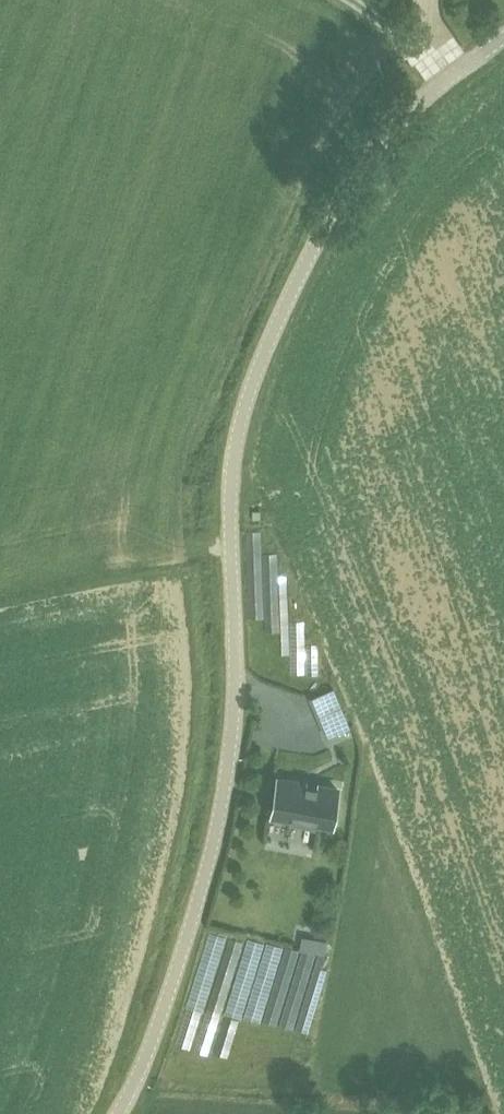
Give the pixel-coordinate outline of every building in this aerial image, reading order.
[(332,822),(337,787),(318,784),(318,783),(307,781),(306,782),(279,778),(273,812),(292,815),(290,822),(316,827),(317,819),(332,822)]
